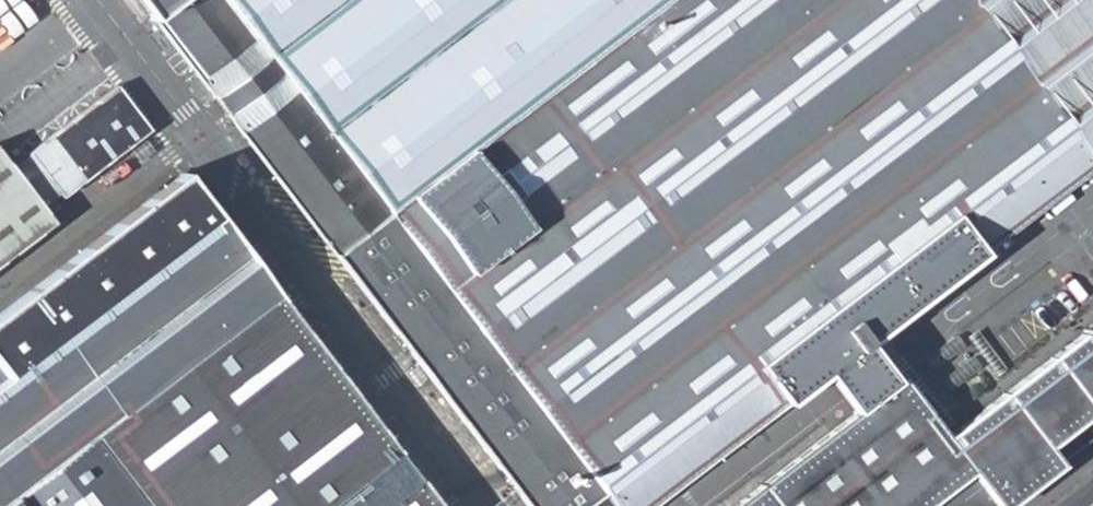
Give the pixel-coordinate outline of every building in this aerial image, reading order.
[(275,173),(336,253),(529,505),(653,505),(826,372),(866,343),(948,281),(1092,170),(1092,0),(142,0),(275,173)] [(116,81),(31,148),(60,187),(147,122),(116,81)] [(55,219),(0,146),(0,261),(55,219)] [(0,312),(0,505),(437,505),(184,171),(0,312)] [(994,505),(1003,505),(1055,466),(1041,446),(1089,410),(1085,406),(1092,400),(1092,321),(946,435),(915,395),(930,383),(916,366),(896,381),(855,412),(731,505),(988,505),(992,503),(994,505)] [(841,393),(855,412),(896,381),(881,363),(866,343),(826,372),(841,393)]
